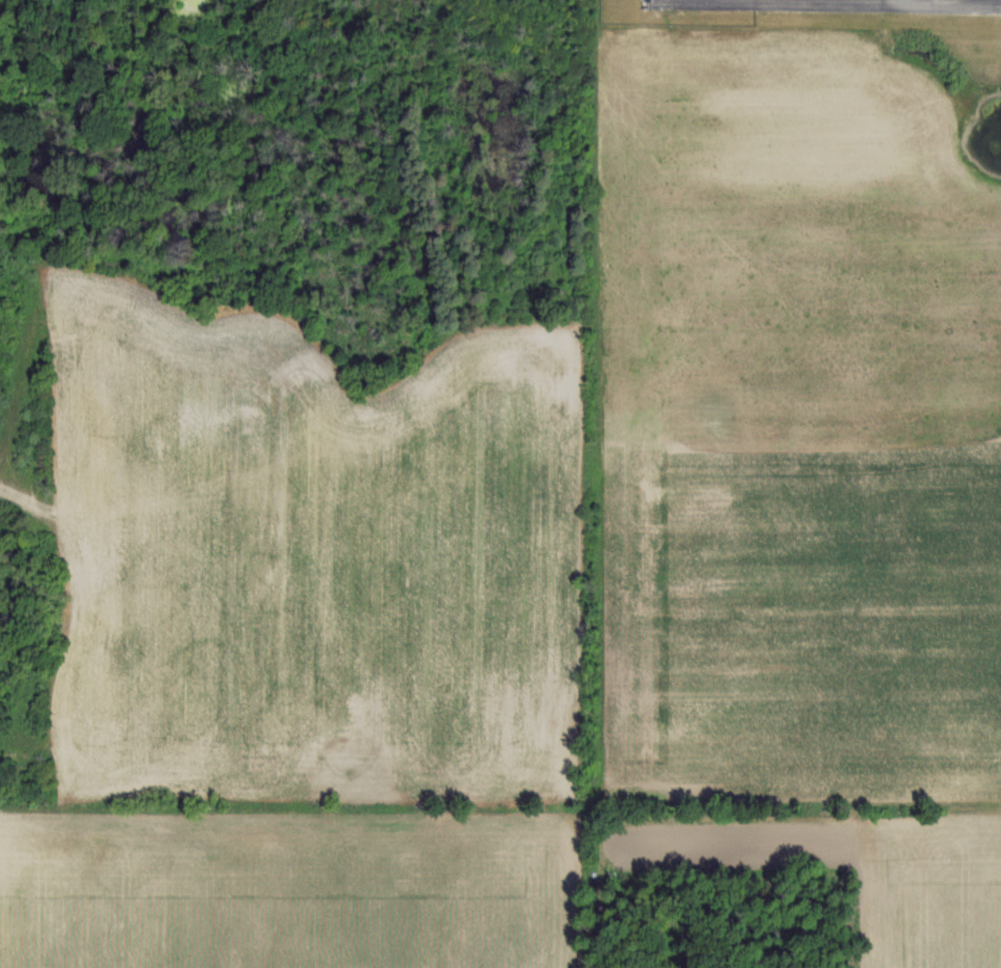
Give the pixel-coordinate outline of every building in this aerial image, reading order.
[(18,752),(4,751),(3,761),(18,762),(18,752)]
